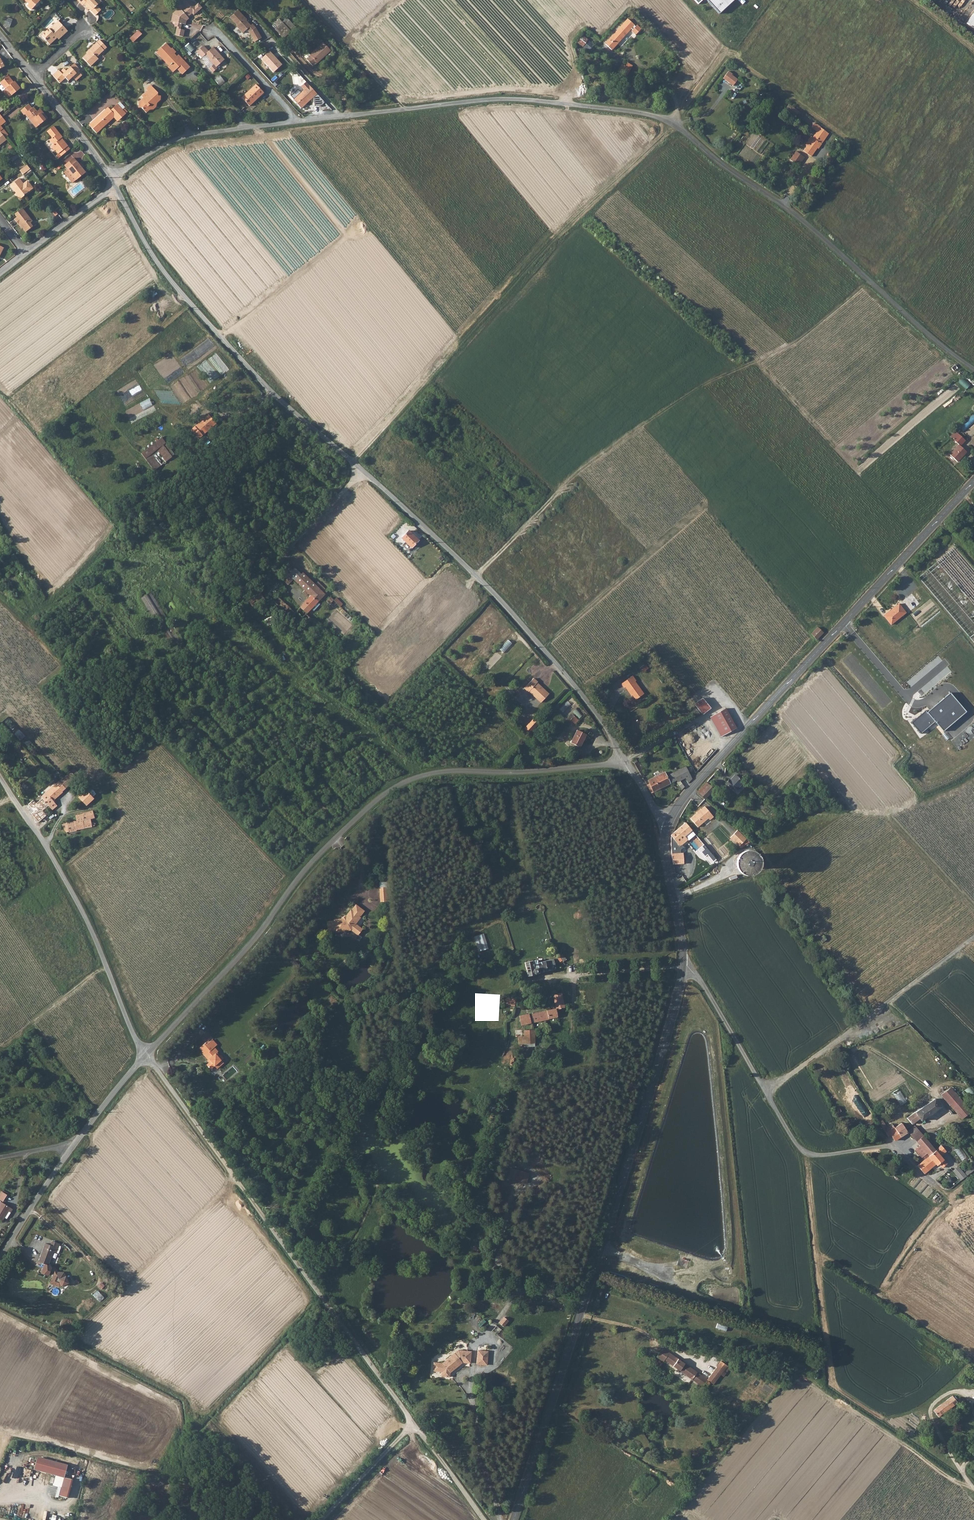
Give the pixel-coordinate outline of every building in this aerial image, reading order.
[(28,2),(26,4),(31,9),(40,0),(25,0),(28,2)] [(86,2),(84,4),(94,15),(100,10),(96,5),(100,1),(99,0),(84,0),(86,2)] [(201,6),(197,3),(194,6),(188,0),(180,0),(185,5),(181,9),(175,14),(174,21),(175,21),(181,22),(183,23),(183,19),(186,16),(191,12),(193,14),(201,6)] [(718,10),(729,0),(708,0),(718,10)] [(171,21),(174,21),(175,14),(181,9),(178,7),(172,12),(171,21)] [(243,19),(244,18),(237,10),(229,17),(236,25),(236,26),(242,33),(246,29),(248,32),(254,41),(260,38),(254,27),(251,24),(249,25),(245,21),(243,19)] [(6,25),(10,27),(14,20),(9,18),(6,25)] [(628,18),(604,44),(611,49),(634,24),(628,18)] [(281,23),(276,28),(274,29),(283,39),(293,30),(284,20),(281,23)] [(42,36),(50,45),(58,38),(56,36),(60,33),(62,35),(67,30),(66,29),(58,21),(53,26),(54,27),(50,31),(49,29),(42,36)] [(59,40),(68,32),(67,30),(62,35),(60,33),(56,36),(58,38),(59,40)] [(126,38),(130,42),(138,34),(134,30),(126,38)] [(582,36),(577,42),(589,51),(594,45),(582,36)] [(90,52),(82,59),(90,67),(98,59),(96,58),(106,48),(99,40),(88,50),(90,52)] [(311,56),(307,59),(313,66),(317,62),(318,63),(331,51),(323,42),(310,55),(311,56)] [(165,44),(156,53),(159,57),(161,55),(170,65),(169,67),(165,69),(170,75),(176,69),(182,75),(189,68),(178,55),(176,57),(173,54),(175,52),(171,48),(170,49),(165,44)] [(202,45),(195,51),(200,57),(204,54),(212,64),(208,68),(212,72),(216,68),(215,67),(223,59),(219,54),(218,55),(216,53),(217,53),(211,47),(207,51),(202,45)] [(161,55),(159,57),(169,67),(170,65),(161,55)] [(602,62),(601,62),(595,58),(590,66),(598,70),(602,62)] [(621,73),(625,76),(632,65),(627,63),(625,66),(621,73)] [(58,71),(52,77),(59,85),(62,82),(67,82),(67,83),(72,78),(75,82),(81,77),(78,73),(79,71),(73,64),(69,68),(70,69),(69,71),(68,70),(62,75),(58,71)] [(728,70),(723,78),(733,85),(737,79),(732,75),(733,74),(728,70)] [(8,75),(0,82),(0,88),(2,91),(5,88),(6,87),(12,95),(20,88),(14,80),(13,81),(8,75)] [(216,80),(220,85),(224,81),(220,76),(216,80)] [(300,108),(316,94),(305,82),(294,93),(297,96),(292,100),(300,108)] [(256,84),(241,97),(248,106),(263,92),(256,84)] [(12,95),(6,87),(5,88),(2,91),(8,98),(12,95)] [(159,97),(159,94),(153,88),(147,94),(143,98),(145,100),(140,105),(139,109),(143,110),(148,115),(151,112),(151,110),(153,109),(153,110),(157,109),(157,105),(161,102),(161,98),(159,97)] [(45,119),(40,113),(42,111),(40,108),(36,111),(35,112),(34,111),(35,110),(33,106),(31,108),(27,104),(20,110),(24,115),(25,114),(36,127),(45,119)] [(100,130),(115,116),(120,122),(127,116),(118,106),(111,113),(109,111),(107,114),(105,112),(89,127),(97,136),(102,132),(100,130)] [(793,108),(791,113),(798,116),(800,110),(793,108)] [(100,130),(102,132),(115,119),(119,123),(120,122),(115,116),(100,130)] [(57,149),(56,150),(59,154),(60,152),(62,151),(64,153),(70,148),(62,138),(63,137),(54,126),(47,132),(53,138),(50,141),(53,145),(57,149)] [(819,127),(812,138),(807,146),(815,151),(817,147),(820,143),(822,143),(826,137),(823,136),(826,132),(819,127)] [(9,135),(4,128),(1,131),(6,138),(9,135)] [(804,150),(811,156),(815,151),(807,146),(804,150)] [(796,150),(790,158),(798,164),(804,156),(796,150)] [(72,182),(76,179),(86,171),(74,157),(64,165),(67,169),(64,172),(72,182)] [(23,174),(30,169),(27,165),(20,170),(23,174)] [(19,178),(10,185),(16,192),(18,195),(17,195),(20,199),(24,195),(24,194),(32,188),(32,186),(28,181),(26,181),(23,183),(19,178)] [(19,225),(20,224),(23,227),(26,232),(33,226),(30,223),(32,221),(22,208),(15,214),(17,217),(14,219),(19,225)] [(191,429),(198,438),(216,423),(208,414),(191,429)] [(968,428),(973,424),(973,416),(964,423),(968,428)] [(959,433),(954,439),(960,445),(952,455),(959,462),(968,452),(962,446),(966,440),(959,433)] [(141,455),(155,471),(161,466),(151,455),(157,450),(166,461),(172,456),(168,452),(171,450),(161,438),(141,455)] [(402,538),(412,548),(419,540),(409,531),(402,538)] [(294,568),(301,575),(302,573),(305,571),(298,564),(294,568)] [(288,575),(293,580),(295,581),(301,575),(294,568),(289,574),(288,575)] [(315,585),(302,573),(301,575),(295,581),(298,584),(300,586),(304,590),(302,592),(306,596),(308,594),(316,586),(315,585)] [(293,580),(288,575),(283,580),(288,585),(293,580)] [(304,602),(311,609),(313,607),(318,602),(320,600),(327,592),(325,590),(326,589),(318,582),(315,585),(316,586),(308,594),(310,596),(304,602)] [(924,597),(917,587),(913,590),(921,600),(924,597)] [(247,597),(255,611),(261,607),(258,603),(264,599),(259,590),(247,597)] [(902,600),(909,609),(921,600),(913,590),(902,600)] [(171,647),(180,641),(150,592),(141,597),(171,647)] [(892,622),(906,610),(899,601),(885,613),(892,622)] [(300,607),(307,613),(311,609),(304,602),(300,607)] [(817,628),(811,634),(816,641),(823,633),(817,628)] [(633,677),(622,685),(624,689),(626,688),(630,695),(631,694),(636,701),(644,695),(635,683),(637,682),(633,677)] [(524,689),(528,693),(528,692),(541,704),(548,695),(536,684),(537,683),(533,680),(524,689)] [(695,704),(704,715),(712,708),(703,698),(695,704)] [(574,711),(580,718),(584,715),(578,708),(574,711)] [(725,708),(712,715),(710,716),(721,736),(736,728),(725,708)] [(575,716),(570,721),(575,725),(580,720),(575,716)] [(525,730),(530,735),(539,725),(533,721),(525,730)] [(20,730),(16,734),(21,740),(26,736),(20,730)] [(587,735),(578,731),(571,743),(580,748),(587,735)] [(648,780),(649,783),(654,791),(677,780),(678,781),(685,777),(688,783),(692,779),(685,766),(666,776),(664,772),(648,780)] [(76,777),(70,771),(63,777),(69,784),(76,777)] [(734,791),(743,782),(735,775),(726,783),(734,791)] [(63,777),(58,781),(65,788),(69,784),(63,777)] [(705,799),(713,790),(705,782),(697,791),(705,799)] [(43,799),(48,805),(51,810),(56,806),(52,800),(62,792),(55,784),(45,792),(48,795),(43,799)] [(94,798),(86,790),(79,796),(86,805),(94,798)] [(36,815),(40,820),(45,815),(41,811),(48,805),(43,799),(42,798),(28,810),(34,817),(36,815)] [(713,817),(705,806),(690,818),(697,826),(708,818),(709,820),(713,817)] [(66,822),(61,824),(64,830),(66,832),(67,831),(67,832),(75,830),(91,827),(91,826),(94,825),(95,824),(95,822),(94,822),(91,822),(90,818),(94,817),(92,810),(82,813),(82,814),(75,815),(76,821),(74,821),(74,820),(66,822)] [(685,836),(692,830),(685,823),(671,835),(670,842),(676,841),(680,846),(687,840),(685,836)] [(731,837),(743,849),(751,842),(739,830),(731,837)] [(676,841),(670,842),(671,854),(679,853),(680,846),(676,841)] [(706,855),(715,864),(719,861),(710,851),(706,855)] [(683,853),(679,853),(671,854),(673,864),(683,863),(683,853)] [(750,854),(748,853),(745,853),(743,853),(740,854),(739,856),(737,858),(737,861),(737,863),(738,865),(740,867),(742,868),(745,869),(748,868),(751,866),(752,864),(753,861),(753,859),(752,856),(750,854)] [(355,916),(360,910),(355,906),(350,912),(355,916)] [(358,918),(363,912),(360,910),(355,916),(350,912),(345,918),(346,920),(342,922),(341,920),(334,921),(334,922),(327,923),(327,933),(335,932),(335,934),(351,932),(357,936),(361,930),(357,927),(361,922),(361,921),(360,919),(358,918)] [(523,933),(524,941),(539,938),(538,930),(523,933)] [(485,933),(475,936),(480,952),(490,948),(485,933)] [(537,960),(524,962),(528,975),(535,974),(536,972),(556,968),(554,958),(538,961),(537,960)] [(552,994),(555,1007),(556,1008),(565,1006),(561,992),(552,994)] [(557,1015),(556,1008),(555,1007),(520,1015),(520,1019),(518,1020),(519,1021),(520,1021),(521,1024),(536,1020),(537,1022),(539,1021),(538,1020),(546,1018),(547,1019),(549,1019),(548,1017),(557,1015)] [(524,1030),(525,1036),(525,1042),(534,1041),(534,1030),(524,1030)] [(218,1057),(219,1056),(213,1048),(217,1044),(213,1039),(210,1042),(207,1045),(205,1043),(200,1048),(203,1051),(202,1052),(208,1060),(210,1058),(212,1061),(209,1063),(207,1065),(210,1070),(215,1066),(218,1063),(220,1066),(224,1064),(221,1060),(218,1057)] [(223,1074),(229,1081),(240,1071),(234,1064),(223,1074)] [(942,1094),(962,1117),(970,1111),(966,1107),(967,1106),(966,1104),(964,1105),(953,1091),(956,1089),(953,1085),(942,1094)] [(900,1089),(894,1092),(902,1105),(908,1102),(900,1089)] [(941,1106),(935,1098),(908,1117),(913,1123),(920,1118),(921,1120),(941,1106)] [(891,1124),(883,1129),(888,1135),(891,1134),(895,1139),(908,1131),(913,1137),(920,1132),(914,1125),(907,1130),(901,1122),(894,1127),(891,1124)] [(921,1156),(925,1152),(928,1155),(935,1148),(930,1143),(924,1135),(916,1140),(919,1144),(914,1148),(921,1156)] [(942,1144),(940,1144),(935,1148),(928,1155),(924,1159),(917,1165),(925,1172),(937,1162),(941,1167),(947,1163),(940,1154),(946,1149),(942,1144)] [(954,1170),(962,1181),(967,1176),(959,1166),(954,1170)] [(519,1170),(516,1180),(523,1182),(526,1172),(519,1170)] [(11,1212),(0,1205),(0,1223),(1,1224),(3,1221),(5,1222),(11,1212)] [(44,1263),(40,1272),(46,1274),(49,1273),(50,1269),(52,1270),(54,1273),(52,1276),(55,1282),(59,1283),(61,1282),(62,1284),(69,1281),(65,1274),(63,1275),(60,1270),(57,1270),(55,1266),(47,1264),(52,1251),(56,1252),(58,1244),(50,1241),(49,1244),(44,1243),(38,1261),(44,1263)] [(55,1282),(52,1276),(50,1282),(60,1285),(62,1284),(61,1282),(59,1283),(55,1282)] [(99,1291),(95,1295),(101,1301),(105,1297),(99,1291)] [(505,1316),(500,1323),(505,1327),(510,1320),(505,1316)] [(663,1347),(656,1355),(662,1359),(663,1358),(705,1388),(707,1386),(705,1384),(706,1383),(708,1384),(711,1382),(713,1383),(727,1365),(720,1361),(708,1378),(663,1347)] [(469,1364),(471,1353),(463,1351),(462,1357),(459,1356),(458,1358),(455,1356),(453,1358),(451,1357),(443,1364),(434,1363),(433,1370),(441,1370),(443,1372),(442,1374),(442,1375),(442,1378),(448,1379),(449,1374),(462,1363),(469,1364)] [(478,1352),(476,1365),(486,1367),(488,1353),(478,1352)] [(439,1373),(439,1378),(442,1378),(442,1375),(442,1374),(443,1372),(441,1370),(433,1370),(433,1373),(439,1373)] [(934,1410),(938,1416),(957,1402),(952,1396),(934,1410)] [(68,1465),(37,1457),(34,1469),(65,1477),(68,1465)] [(67,1497),(72,1479),(65,1477),(60,1495),(67,1497)]
